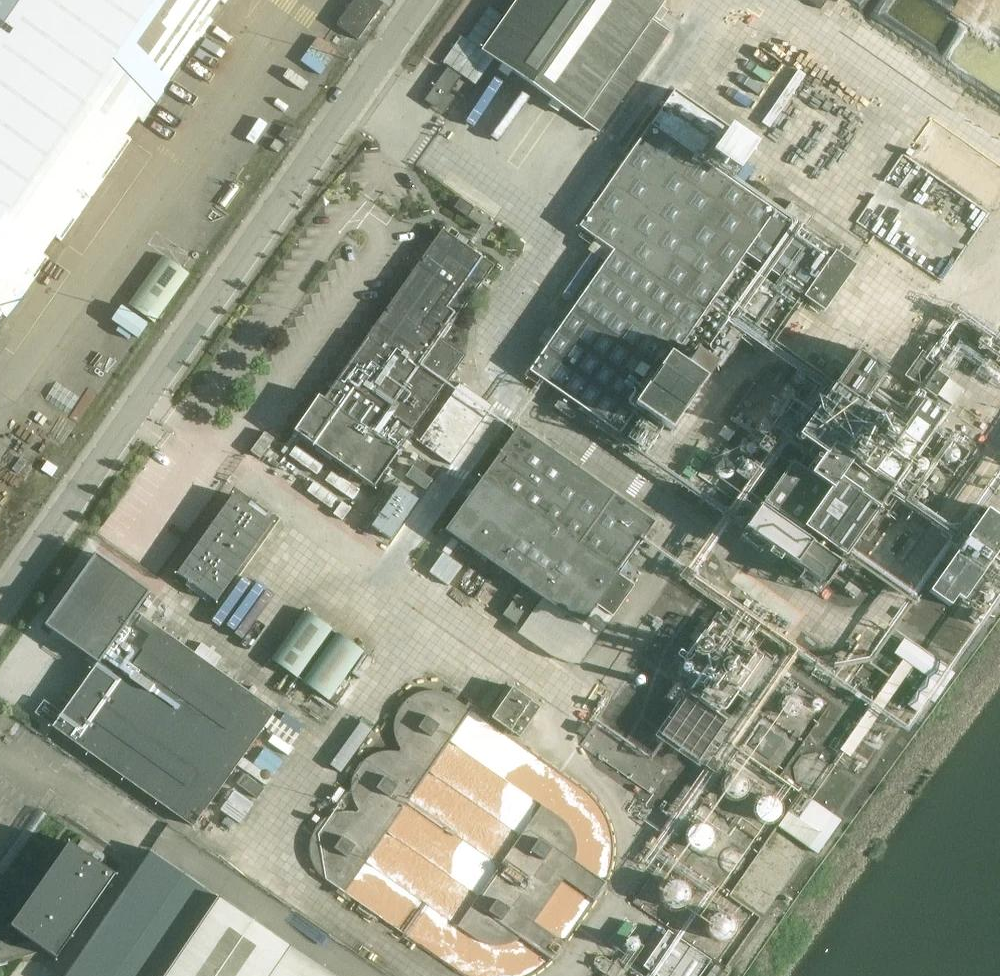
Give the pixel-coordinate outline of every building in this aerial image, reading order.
[(230,0),(0,0),(0,332),(230,0)] [(336,25),(358,40),(383,4),(377,0),(354,0),(336,25)] [(480,51),(582,122),(583,121),(600,132),(669,33),(653,21),(667,0),(515,0),(480,51)] [(821,10),(828,0),(807,0),(821,10)] [(438,80),(424,101),(443,114),(454,99),(448,95),(457,83),(461,77),(447,68),(439,80),(438,80)] [(775,212),(747,193),(700,160),(726,125),(674,88),(648,124),(650,125),(578,227),(612,251),(528,371),(619,435),(637,409),(670,432),(707,380),(717,365),(697,351),(686,366),(675,358),(719,295),(779,337),(801,305),(740,263),(746,255),(804,296),(803,297),(824,312),(856,266),(835,251),(834,253),(775,212)] [(771,191),(758,182),(753,191),(766,200),(771,191)] [(460,198),(453,208),(467,218),(474,208),(460,198)] [(791,202),(784,212),(806,227),(812,217),(791,202)] [(318,396),(293,432),(373,488),(398,452),(430,407),(466,357),(441,340),(493,266),(442,230),(366,337),(323,400),(318,396)] [(164,256),(131,302),(157,320),(189,274),(164,256)] [(921,349),(901,378),(925,395),(927,392),(936,398),(949,379),(939,372),(944,365),(921,349)] [(823,456),(810,475),(792,462),(763,503),(802,530),(803,529),(845,558),(880,508),(881,509),(946,415),(923,399),(901,432),(863,405),(885,372),(857,352),(797,438),(823,456)] [(418,442),(451,465),(492,406),(459,384),(418,442)] [(957,385),(945,401),(952,406),(964,390),(957,385)] [(482,478),(444,531),(524,586),(503,616),(519,628),(540,598),(542,599),(581,627),(596,606),(612,617),(634,585),(618,574),(655,522),(518,426),(482,478)] [(264,433),(250,452),(260,459),(274,440),(264,433)] [(406,476),(426,490),(432,481),(412,467),(406,476)] [(398,487),(371,527),(390,540),(418,501),(398,487)] [(196,544),(174,575),(216,602),(272,524),(232,496),(210,525),(196,544)] [(841,565),(760,507),(744,530),(789,562),(787,564),(800,573),(801,571),(825,587),(841,565)] [(932,575),(938,579),(929,592),(950,607),(959,594),(970,602),(986,580),(991,584),(999,571),(999,517),(987,509),(987,510),(990,512),(950,570),(940,564),(932,575)] [(439,579),(452,560),(443,554),(429,573),(439,579)] [(439,579),(448,586),(462,567),(452,560),(439,579)] [(88,564),(7,680),(52,712),(58,716),(81,683),(142,597),(91,561),(88,564)] [(134,612),(52,728),(193,828),(264,728),(272,716),(275,712),(134,612)] [(297,680),(332,631),(306,612),(271,661),(297,680)] [(749,698),(773,663),(711,622),(677,674),(695,687),(691,692),(677,683),(666,699),(679,707),(659,737),(698,763),(727,721),(718,715),(735,689),(749,698)] [(336,634),(301,683),(328,702),(363,653),(336,634)] [(904,639),(893,654),(937,684),(947,669),(904,639)] [(926,678),(907,706),(917,713),(936,686),(926,678)] [(540,708),(531,701),(512,688),(491,718),(519,738),(540,708)] [(576,732),(584,737),(589,729),(581,724),(576,732)] [(789,811),(778,827),(809,849),(833,815),(812,801),(799,819),(789,811)] [(30,941),(11,947),(8,939),(0,942),(0,964),(44,951),(55,959),(114,875),(69,843),(10,927),(30,941)] [(65,975),(332,975),(150,851),(65,975)] [(643,968),(654,975),(701,975),(711,961),(668,931),(643,968)]
